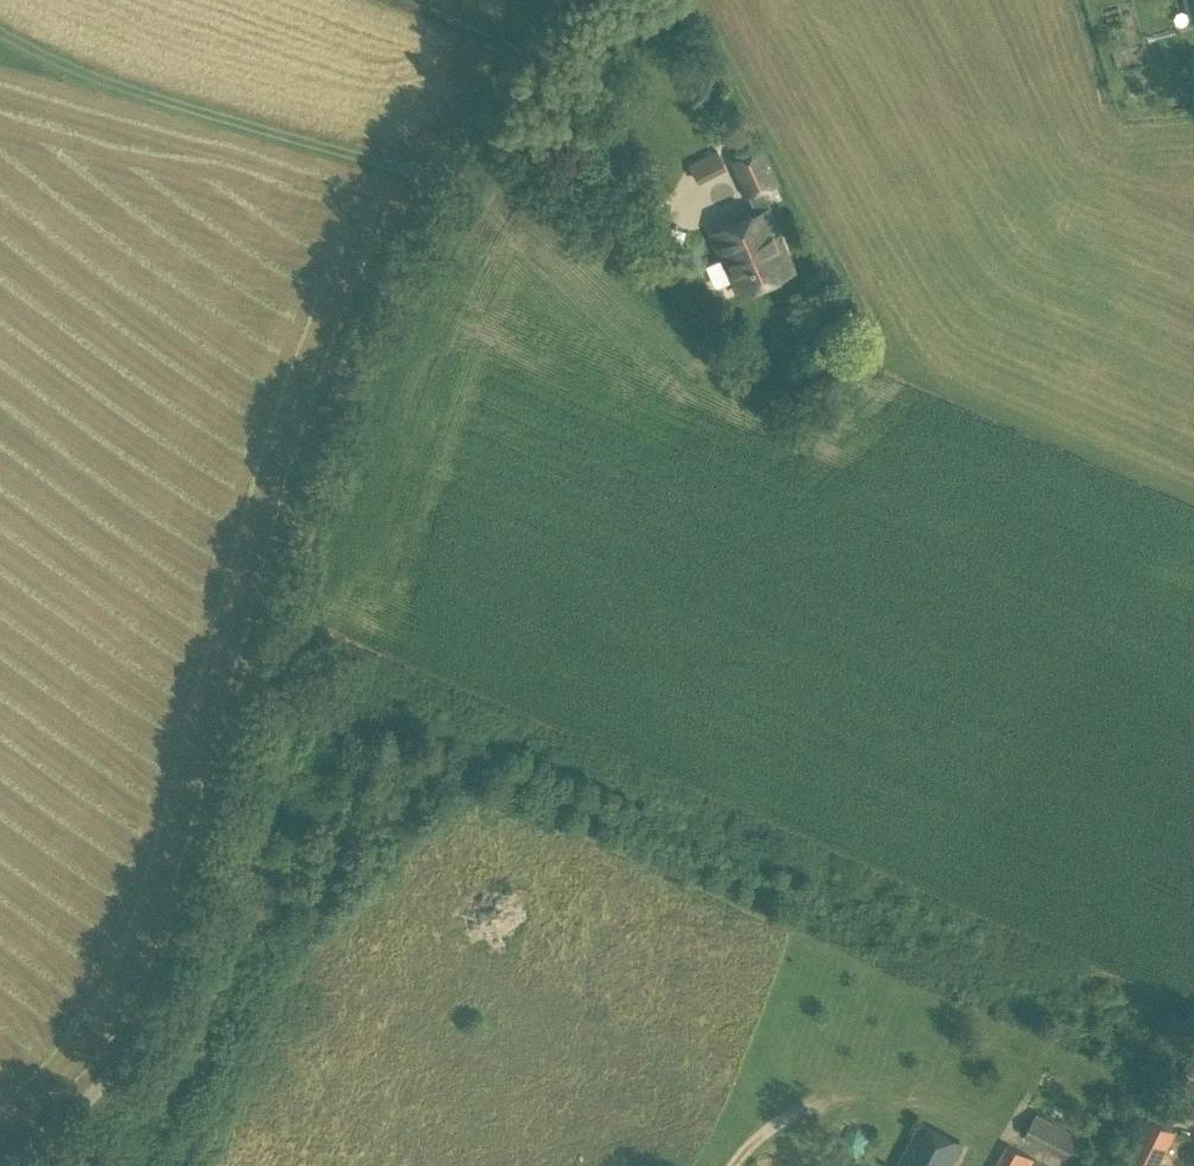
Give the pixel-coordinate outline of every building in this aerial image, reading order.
[(746,197),(780,182),(764,145),(730,160),(746,197)] [(736,292),(795,269),(770,208),(712,232),(736,292)] [(650,250),(653,254),(659,255),(663,251),(664,245),(661,242),(655,241),(651,244),(650,250)] [(1176,1131),(1147,1116),(1138,1133),(1167,1148),(1176,1131)] [(961,1145),(920,1124),(898,1165),(950,1165),(961,1145)] [(1035,1158),(1007,1143),(994,1165),(1030,1165),(1035,1158)]
